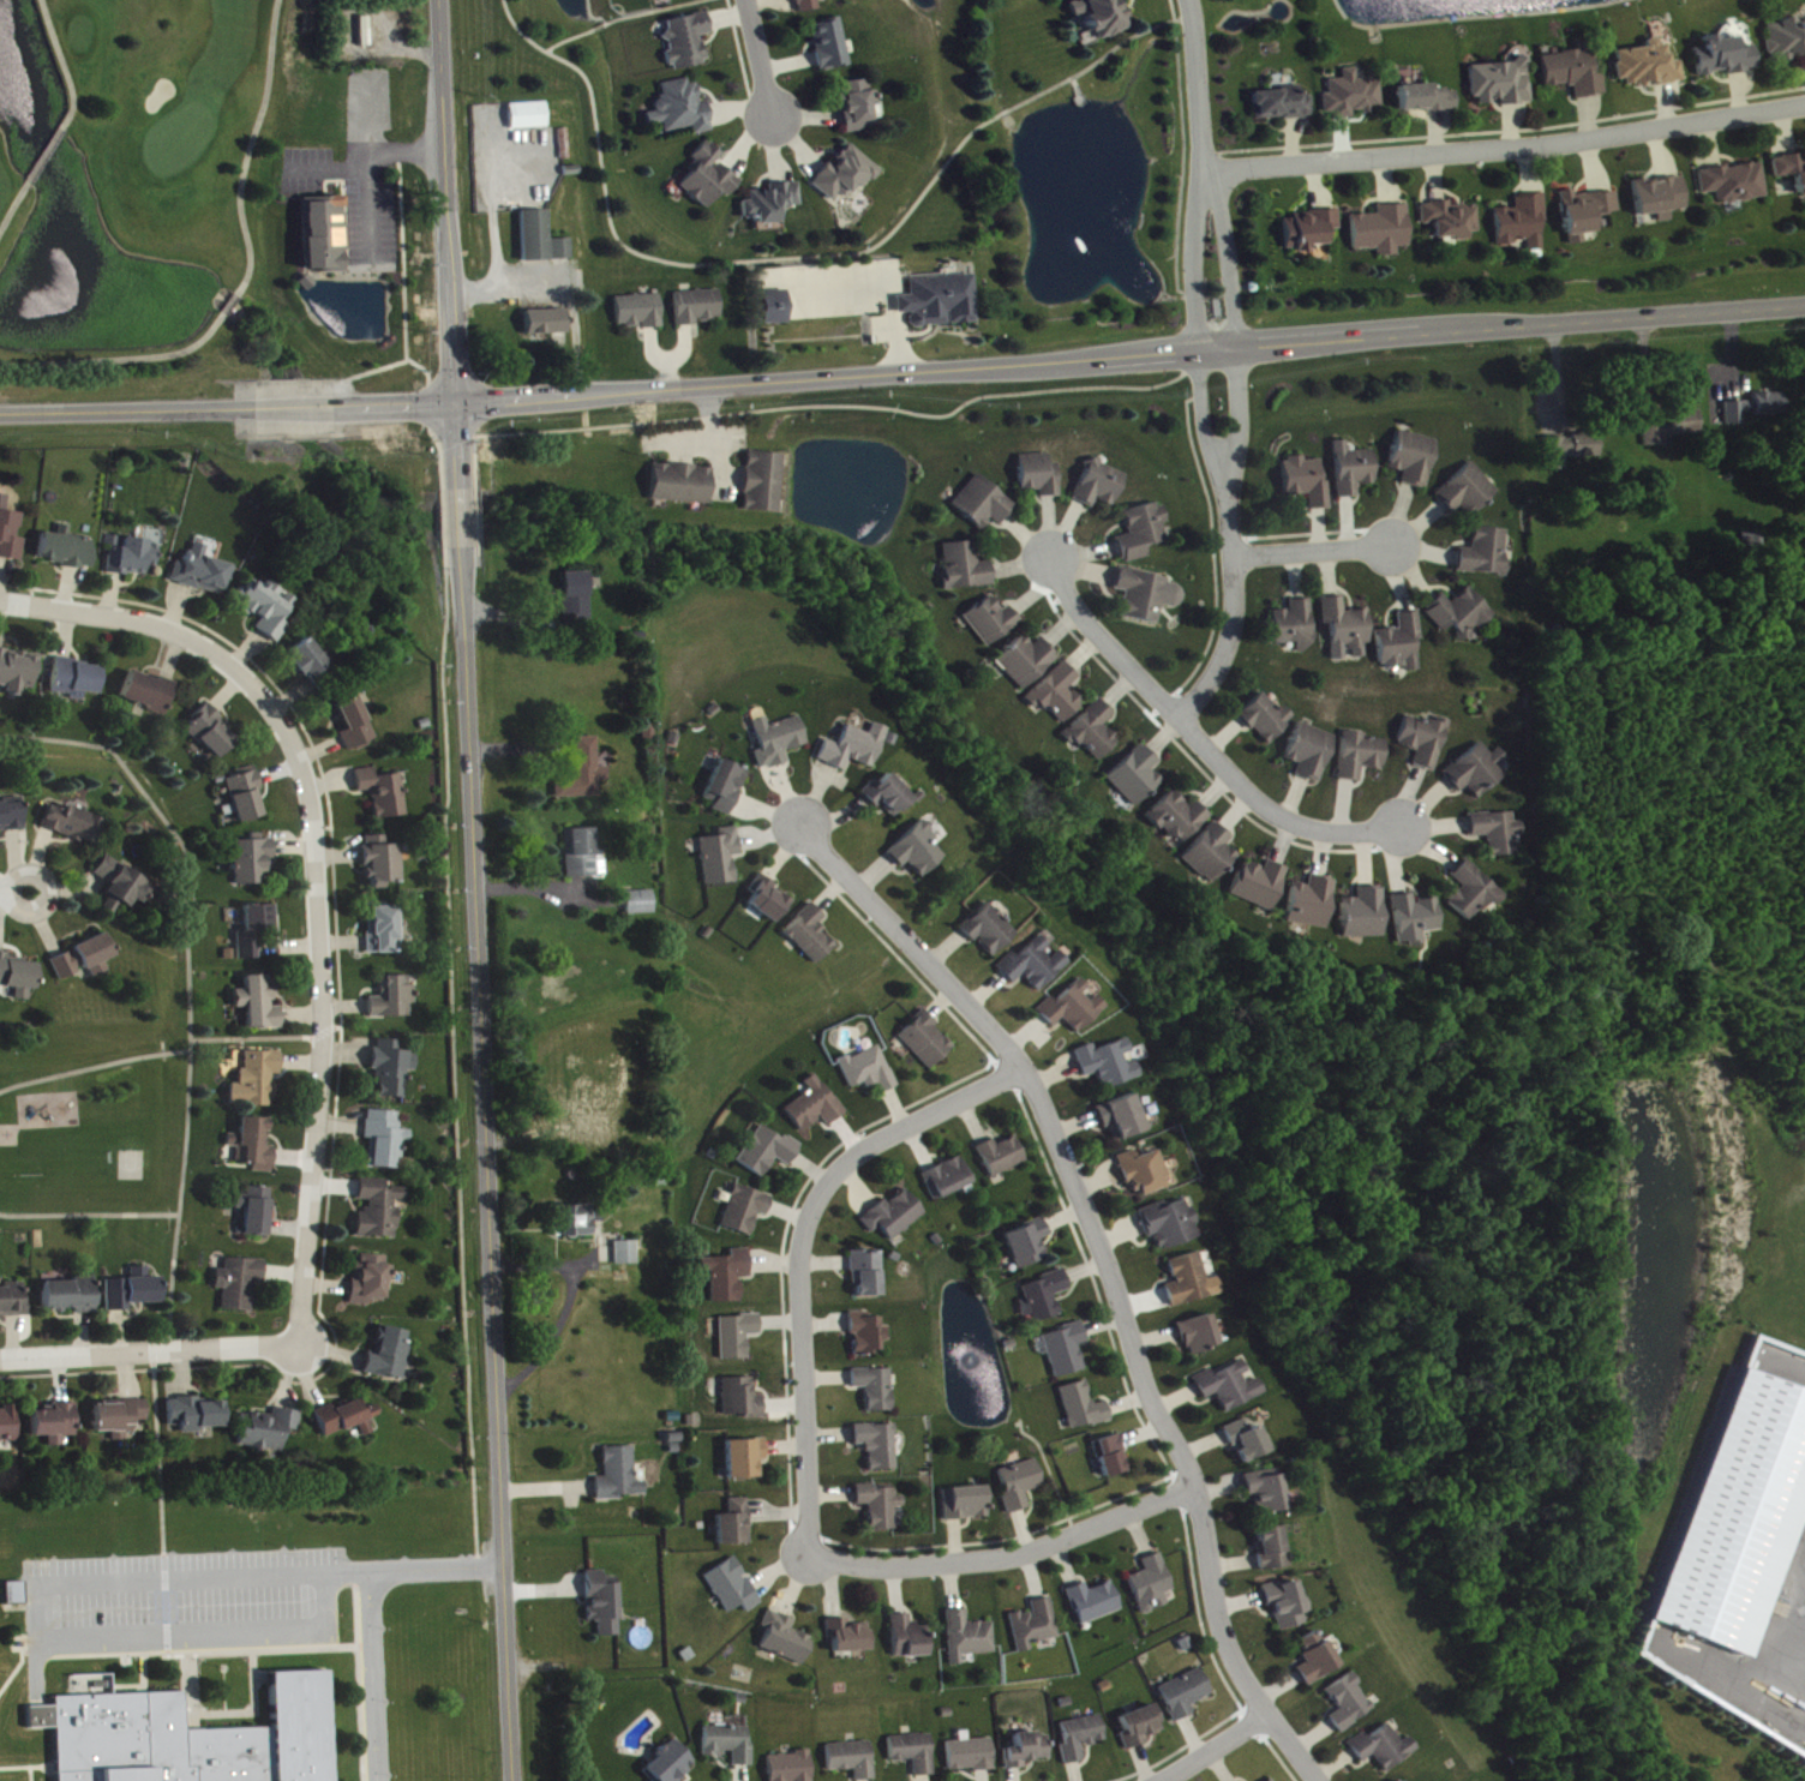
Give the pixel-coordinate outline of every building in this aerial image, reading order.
[(820,11),(818,3),(831,1),(831,0),(797,0),(800,15),(820,11)] [(1122,1),(1122,0),(1081,0),(1072,3),(1076,18),(1089,14),(1097,42),(1131,32),(1122,1)] [(669,22),(671,34),(666,35),(673,71),(707,65),(703,37),(712,36),(709,15),(669,22)] [(852,66),(842,20),(812,26),(822,73),(852,66)] [(1768,26),(1774,64),(1804,59),(1804,20),(1768,26)] [(1757,47),(1742,49),(1740,37),(1706,42),(1707,48),(1697,50),(1701,78),(1760,70),(1757,47)] [(1618,53),(1623,90),(1686,81),(1683,62),(1673,64),(1670,41),(1650,44),(1651,49),(1618,53)] [(1543,57),(1548,89),(1575,85),(1578,100),(1608,96),(1606,76),(1598,77),(1594,50),(1543,57)] [(1473,66),(1476,106),(1501,104),(1501,107),(1532,105),(1529,62),(1473,66)] [(1384,112),(1382,80),(1358,81),(1358,70),(1344,70),(1344,80),(1330,81),(1331,95),(1324,96),(1325,119),(1355,118),(1354,113),(1384,112)] [(662,86),(664,97),(651,100),(656,129),(664,128),(665,134),(694,129),(695,135),(714,132),(709,104),(701,105),(697,80),(662,86)] [(841,84),(846,133),(875,130),(873,105),(878,105),(876,91),(869,92),(868,81),(841,84)] [(1459,112),(1458,91),(1436,92),(1436,86),(1400,87),(1401,113),(1459,112)] [(1254,92),(1255,122),(1314,118),(1313,98),(1302,99),(1302,90),(1254,92)] [(550,129),(549,104),(512,106),(513,131),(550,129)] [(724,155),(708,144),(677,186),(709,210),(722,193),(730,199),(742,183),(717,164),(724,155)] [(829,163),(811,187),(832,202),(838,195),(845,200),(856,185),(865,191),(881,170),(849,146),(833,167),(829,163)] [(1775,161),(1778,180),(1797,177),(1800,198),(1804,197),(1804,157),(1775,161)] [(1765,165),(1701,172),(1703,196),(1718,194),(1719,205),(1769,200),(1765,165)] [(1641,217),(1660,215),(1661,224),(1675,222),(1673,213),(1690,211),(1685,177),(1636,184),(1641,217)] [(779,208),(801,207),(800,184),(774,186),(774,192),(749,193),(750,203),(743,203),(743,220),(757,219),(758,226),(780,225),(779,208)] [(1620,193),(1578,197),(1577,192),(1564,193),(1570,247),(1588,245),(1587,235),(1599,234),(1598,217),(1622,214),(1620,193)] [(1498,211),(1499,245),(1530,244),(1530,253),(1546,252),(1545,224),(1549,224),(1548,195),(1518,196),(1519,210),(1498,211)] [(307,274),(349,273),(346,198),(304,199),(307,274)] [(1424,226),(1437,225),(1437,242),(1471,241),(1471,234),(1481,233),(1480,207),(1453,208),(1453,204),(1424,205),(1424,226)] [(1412,248),(1410,206),(1379,207),(1379,216),(1353,217),(1354,251),(1378,250),(1379,258),(1400,257),(1399,249),(1412,248)] [(552,263),(550,212),(524,213),(525,263),(552,263)] [(1285,216),(1287,253),(1312,252),(1312,247),(1329,246),(1328,231),(1341,230),(1340,213),(1285,216)] [(555,262),(575,261),(575,241),(554,241),(555,262)] [(911,280),(912,297),(899,298),(900,315),(912,315),(913,328),(979,326),(977,277),(911,280)] [(679,328),(700,327),(700,323),(724,323),(723,292),(678,293),(679,328)] [(765,326),(790,326),(790,292),(764,293),(765,326)] [(620,329),(644,328),(644,331),(665,330),(663,296),(619,298),(620,329)] [(529,312),(529,337),(571,336),(570,311),(529,312)] [(1728,426),(1746,426),(1746,417),(1786,416),(1786,395),(1756,395),(1756,404),(1728,404),(1728,426)] [(1647,448),(1669,447),(1669,437),(1703,436),(1702,411),(1671,413),(1672,426),(1646,427),(1647,448)] [(1440,442),(1401,432),(1390,470),(1405,474),(1403,484),(1427,491),(1440,442)] [(1548,438),(1548,472),(1568,472),(1568,459),(1603,458),(1603,437),(1548,438)] [(1376,452),(1350,453),(1349,443),(1337,443),(1339,500),(1360,499),(1360,486),(1377,486),(1376,452)] [(782,515),(786,456),(749,454),(745,513),(782,515)] [(1023,492),(1041,492),(1042,499),(1063,498),(1062,464),(1052,464),(1052,456),(1022,457),(1023,492)] [(1323,461),(1307,462),(1307,458),(1285,459),(1287,497),(1310,497),(1311,511),(1332,510),(1331,483),(1324,484),(1323,461)] [(1076,500),(1096,509),(1099,502),(1115,509),(1129,476),(1092,460),(1076,500)] [(1438,496),(1465,526),(1501,492),(1474,463),(1438,496)] [(713,506),(715,469),(655,466),(654,503),(713,506)] [(994,521),(1002,527),(1018,507),(979,476),(953,508),(985,533),(994,521)] [(1169,544),(1165,525),(1169,525),(1165,504),(1126,513),(1131,537),(1120,540),(1126,565),(1150,560),(1148,548),(1169,544)] [(0,512),(0,560),(24,563),(26,541),(18,540),(21,514),(0,512)] [(43,534),(41,564),(94,569),(96,541),(68,538),(69,528),(60,527),(60,536),(43,534)] [(1511,532),(1476,530),(1475,551),(1461,550),(1460,574),(1509,577),(1511,532)] [(161,543),(112,539),(109,574),(145,577),(146,568),(158,569),(161,543)] [(943,546),(947,591),(995,587),(992,563),(980,564),(978,543),(943,546)] [(237,568),(206,560),(209,548),(194,544),(188,566),(178,563),(173,584),(224,597),(228,582),(233,583),(237,568)] [(1160,626),(1163,607),(1182,611),(1186,589),(1171,585),(1172,580),(1120,570),(1116,591),(1128,593),(1123,619),(1160,626)] [(592,624),(591,574),(564,575),(565,624),(592,624)] [(280,645),(290,628),(283,623),(297,600),(269,584),(266,589),(252,580),(236,607),(262,623),(257,631),(280,645)] [(1468,644),(1482,631),(1498,617),(1471,588),(1454,604),(1444,594),(1426,611),(1447,633),(1453,628),(1468,644)] [(965,618),(988,650),(1023,623),(1011,607),(1004,612),(992,597),(965,618)] [(1324,600),(1325,627),(1333,626),(1335,661),(1348,661),(1347,651),(1356,650),(1356,660),(1368,659),(1368,647),(1372,646),(1371,612),(1347,613),(1346,598),(1324,600)] [(1311,645),(1309,601),(1291,602),(1291,611),(1275,612),(1276,646),(1311,645)] [(1380,633),(1383,670),(1407,668),(1408,673),(1422,672),(1419,642),(1425,641),(1422,613),(1400,615),(1402,631),(1380,633)] [(1043,640),(1035,647),(1024,636),(996,663),(1024,693),(1061,659),(1043,640)] [(330,665),(306,639),(286,658),(310,684),(330,665)] [(40,656),(0,651),(0,688),(9,689),(9,696),(22,698),(23,690),(35,691),(40,656)] [(55,695),(74,697),(74,701),(86,702),(87,694),(101,696),(104,666),(58,661),(55,695)] [(1070,689),(1081,680),(1066,664),(1026,700),(1036,711),(1043,705),(1063,727),(1086,706),(1070,689)] [(123,701),(167,717),(179,685),(162,679),(160,683),(133,673),(123,701)] [(1298,720),(1287,708),(1283,713),(1265,694),(1240,717),(1269,747),(1298,720)] [(338,706),(348,732),(342,735),(349,754),(377,743),(360,697),(338,706)] [(1120,741),(1105,727),(1116,716),(1099,700),(1066,735),(1098,765),(1120,741)] [(220,762),(241,739),(207,707),(186,730),(220,762)] [(1438,773),(1452,727),(1410,714),(1400,747),(1420,753),(1416,766),(1438,773)] [(787,753),(809,746),(801,718),(771,727),(768,719),(755,723),(763,752),(757,754),(762,772),(790,764),(787,753)] [(847,727),(841,746),(827,741),(819,763),(845,772),(850,761),(874,770),(888,730),(873,724),(869,735),(847,727)] [(1338,737),(1299,724),(1287,762),(1301,766),(1297,777),(1323,785),(1338,737)] [(1390,742),(1369,740),(1369,735),(1347,733),(1341,781),(1363,784),(1365,769),(1387,771),(1390,742)] [(601,798),(600,784),(610,784),(609,769),(600,769),(599,739),(571,740),(572,779),(557,779),(557,800),(601,798)] [(1511,776),(1504,767),(1512,761),(1502,749),(1494,756),(1485,744),(1446,774),(1462,795),(1470,789),(1479,800),(1511,776)] [(1152,771),(1159,765),(1142,746),(1107,780),(1135,809),(1163,782),(1152,771)] [(751,773),(722,761),(705,800),(717,805),(714,811),(731,819),(751,773)] [(357,772),(360,794),(373,793),(376,821),(408,817),(403,776),(377,779),(375,770),(357,772)] [(266,817),(259,794),(264,792),(258,773),(228,781),(235,806),(224,810),(230,828),(266,817)] [(861,794),(876,810),(881,806),(894,820),(915,802),(890,775),(879,785),(875,781),(861,794)] [(1148,815),(1180,849),(1212,819),(1197,803),(1190,809),(1174,791),(1148,815)] [(44,827),(96,849),(107,822),(69,807),(67,813),(52,807),(44,827)] [(1472,815),(1472,838),(1490,838),(1491,858),(1518,858),(1518,836),(1525,836),(1525,823),(1516,823),(1516,815),(1472,815)] [(924,881),(946,858),(932,844),(937,838),(920,822),(887,856),(902,870),(907,865),(924,881)] [(1182,860),(1213,888),(1241,858),(1229,847),(1234,841),(1215,824),(1182,860)] [(724,830),(725,838),(703,840),(708,888),(737,884),(735,858),(742,857),(739,829),(724,830)] [(607,862),(599,862),(598,831),(567,831),(569,881),(608,879),(607,862)] [(403,847),(391,847),(391,838),(365,838),(366,868),(371,868),(371,891),(386,891),(386,884),(404,884),(403,847)] [(237,887),(269,887),(269,862),(275,862),(274,841),(236,842),(237,887)] [(106,895),(131,909),(136,901),(144,905),(155,886),(106,858),(96,876),(112,885),(106,895)] [(1448,902),(1469,923),(1485,906),(1493,914),(1507,898),(1468,860),(1452,877),(1463,887),(1448,902)] [(1232,897),(1274,913),(1291,871),(1269,863),(1267,871),(1246,863),(1232,897)] [(756,896),(749,908),(778,925),(791,902),(773,892),(777,886),(760,876),(751,893),(756,896)] [(1330,931),(1337,882),(1312,878),(1311,888),(1295,885),(1289,924),(1330,931)] [(1345,940),(1386,939),(1385,890),(1360,891),(1360,900),(1344,901),(1345,940)] [(656,916),(656,893),(628,893),(628,917),(656,916)] [(1399,948),(1426,945),(1425,934),(1441,933),(1439,900),(1416,902),(1415,896),(1395,898),(1399,948)] [(961,928),(991,960),(1017,935),(987,903),(961,928)] [(826,919),(813,905),(784,933),(816,967),(836,947),(818,927),(826,919)] [(239,935),(239,961),(259,961),(258,935),(279,934),(278,907),(245,908),(246,935),(239,935)] [(368,909),(369,956),(401,955),(400,908),(368,909)] [(53,962),(61,982),(88,971),(92,981),(111,973),(106,963),(116,958),(107,935),(75,948),(77,952),(53,962)] [(1017,959),(1012,954),(997,969),(1013,986),(1023,977),(1039,993),(1070,965),(1059,953),(1050,960),(1044,953),(1050,948),(1040,937),(1017,959)] [(17,989),(17,1002),(30,1002),(31,991),(38,992),(39,965),(10,963),(11,955),(0,954),(0,988),(17,989)] [(236,992),(237,1010),(248,1009),(249,1031),(282,1030),(282,1009),(276,1009),(274,976),(246,977),(247,992),(236,992)] [(414,978),(381,978),(382,999),(370,999),(370,1020),(412,1019),(412,1006),(415,1006),(414,978)] [(1055,1003),(1052,999),(1038,1011),(1053,1029),(1065,1020),(1078,1035),(1108,1010),(1093,993),(1092,994),(1081,980),(1055,1003)] [(898,1038),(931,1072),(957,1048),(924,1013),(898,1038)] [(1141,1079),(1136,1063),(1127,1067),(1123,1057),(1132,1054),(1127,1041),(1096,1052),(1094,1046),(1076,1052),(1085,1079),(1098,1074),(1104,1092),(1141,1079)] [(406,1100),(407,1073),(416,1073),(417,1054),(400,1053),(401,1043),(375,1042),(374,1079),(380,1079),(379,1099),(406,1100)] [(898,1089),(881,1047),(840,1062),(851,1091),(866,1085),(868,1091),(880,1086),(884,1095),(898,1089)] [(281,1054),(245,1054),(245,1073),(239,1073),(239,1087),(231,1087),(231,1108),(275,1108),(275,1077),(281,1076),(281,1054)] [(845,1117),(819,1074),(806,1083),(812,1093),(786,1109),(801,1135),(824,1121),(828,1127),(845,1117)] [(1147,1132),(1133,1096),(1097,1110),(1105,1130),(1110,1128),(1116,1144),(1147,1132)] [(368,1169),(396,1171),(397,1160),(404,1160),(405,1144),(411,1145),(412,1132),(399,1132),(400,1114),(367,1112),(365,1141),(370,1141),(368,1169)] [(273,1175),(275,1149),(266,1148),(268,1121),(241,1119),(240,1136),(228,1136),(228,1148),(238,1149),(237,1165),(254,1166),(254,1174),(273,1175)] [(804,1147),(787,1137),(784,1142),(761,1127),(737,1164),(764,1180),(776,1160),(790,1169),(804,1147)] [(992,1179),(1028,1166),(1019,1139),(999,1146),(997,1141),(980,1147),(992,1179)] [(1156,1152),(1137,1159),(1135,1152),(1120,1158),(1136,1201),(1170,1188),(1156,1152)] [(937,1204),(975,1185),(961,1158),(923,1177),(937,1204)] [(359,1238),(398,1240),(400,1203),(408,1204),(409,1190),(388,1189),(388,1182),(361,1180),(360,1202),(369,1202),(368,1215),(360,1215),(359,1238)] [(724,1229),(753,1238),(760,1216),(768,1219),(775,1199),(737,1187),(724,1229)] [(270,1239),(272,1190),(248,1189),(247,1198),(237,1197),(236,1211),(246,1211),(245,1238),(270,1239)] [(874,1235),(882,1229),(893,1244),(928,1216),(908,1191),(890,1206),(887,1201),(862,1221),(874,1235)] [(1200,1240),(1187,1201),(1166,1208),(1165,1204),(1140,1212),(1149,1239),(1156,1237),(1161,1253),(1200,1240)] [(593,1238),(592,1207),(556,1209),(557,1228),(563,1228),(563,1239),(593,1238)] [(1020,1272),(1048,1261),(1041,1242),(1052,1238),(1045,1220),(1006,1236),(1020,1272)] [(619,1267),(640,1267),(640,1243),(619,1243),(619,1267)] [(715,1305),(743,1304),(743,1280),(752,1280),(751,1251),(733,1251),(733,1259),(703,1260),(703,1273),(714,1273),(715,1305)] [(883,1254),(853,1255),(853,1288),(859,1288),(859,1299),(884,1298),(883,1254)] [(1169,1263),(1175,1285),(1166,1287),(1172,1309),(1222,1296),(1218,1278),(1207,1281),(1200,1254),(1169,1263)] [(392,1257),(358,1257),(357,1301),(389,1302),(389,1283),(391,1283),(392,1257)] [(224,1313),(254,1314),(255,1286),(266,1286),(267,1263),(228,1261),(227,1272),(218,1271),(217,1290),(225,1291),(224,1313)] [(163,1305),(162,1279),(149,1279),(149,1269),(133,1269),(134,1281),(108,1282),(109,1313),(131,1313),(131,1306),(163,1305)] [(1025,1286),(1036,1325),(1063,1317),(1057,1297),(1072,1292),(1067,1273),(1025,1286)] [(46,1313),(77,1312),(77,1316),(98,1315),(96,1281),(45,1283),(46,1313)] [(27,1284),(8,1285),(8,1290),(0,1290),(0,1319),(28,1318),(27,1284)] [(854,1357),(885,1356),(884,1319),(873,1320),(872,1313),(853,1314),(854,1357)] [(1220,1349),(1211,1316),(1180,1325),(1188,1357),(1220,1349)] [(762,1337),(762,1318),(722,1319),(723,1362),(750,1362),(749,1337),(762,1337)] [(1057,1380),(1088,1371),(1081,1347),(1090,1344),(1084,1325),(1045,1336),(1057,1380)] [(406,1383),(413,1346),(407,1345),(409,1334),(382,1328),(376,1355),(370,1354),(366,1375),(406,1383)] [(1265,1395),(1256,1376),(1251,1379),(1243,1362),(1214,1376),(1212,1371),(1195,1380),(1206,1402),(1217,1396),(1226,1415),(1265,1395)] [(1739,1654),(1804,1489),(1804,1388),(1744,1365),(1647,1617),(1739,1654)] [(894,1414),(893,1371),(854,1372),(854,1390),(867,1390),(868,1414),(894,1414)] [(726,1418),(752,1417),(752,1421),(766,1420),(765,1398),(755,1399),(754,1380),(726,1381),(726,1418)] [(1062,1390),(1073,1432),(1113,1422),(1108,1403),(1095,1407),(1088,1383),(1062,1390)] [(226,1404),(202,1404),(201,1400),(171,1401),(172,1435),(202,1434),(202,1430),(226,1429),(226,1404)] [(316,1413),(327,1440),(360,1426),(365,1439),(377,1435),(372,1422),(382,1418),(378,1406),(365,1411),(361,1401),(335,1411),(333,1406),(316,1413)] [(97,1434),(114,1434),(115,1443),(128,1443),(128,1433),(137,1433),(137,1423),(149,1423),(148,1403),(96,1404),(97,1434)] [(64,1448),(64,1438),(77,1438),(77,1406),(54,1406),(54,1413),(34,1413),(35,1439),(50,1439),(50,1449),(64,1448)] [(20,1444),(19,1410),(0,1410),(0,1444),(20,1444)] [(287,1432),(301,1433),(303,1414),(276,1411),(275,1419),(245,1416),(242,1450),(284,1454),(287,1432)] [(1262,1428),(1249,1432),(1245,1422),(1225,1429),(1232,1450),(1237,1448),(1243,1464),(1270,1455),(1262,1428)] [(898,1472),(896,1426),(855,1428),(856,1447),(868,1446),(869,1473),(898,1472)] [(1095,1444),(1105,1480),(1128,1474),(1119,1437),(1095,1444)] [(767,1442),(729,1443),(730,1481),(764,1480),(763,1463),(768,1463),(767,1442)] [(599,1501),(649,1500),(648,1484),(636,1484),(635,1449),(605,1450),(606,1479),(598,1480),(599,1501)] [(1001,1471),(1010,1515),(1032,1511),(1028,1493),(1045,1490),(1039,1463),(1001,1471)] [(1244,1477),(1249,1499),(1254,1498),(1258,1518),(1287,1512),(1280,1471),(1244,1477)] [(898,1531),(897,1509),(906,1509),(905,1498),(898,1499),(898,1491),(877,1491),(877,1486),(858,1487),(859,1507),(871,1507),(871,1532),(898,1531)] [(990,1520),(989,1489),(946,1491),(947,1522),(990,1520)] [(751,1500),(732,1501),(732,1517),(720,1517),(721,1547),(752,1546),(751,1500)] [(1288,1570),(1285,1529),(1259,1531),(1261,1572),(1288,1570)] [(1146,1573),(1130,1579),(1143,1617),(1170,1608),(1166,1596),(1175,1593),(1161,1555),(1142,1561),(1146,1573)] [(707,1578),(729,1615),(744,1607),(749,1615),(764,1606),(737,1560),(707,1578)] [(621,1586),(607,1586),(606,1574),(589,1574),(590,1624),(600,1624),(601,1639),(622,1638),(621,1586)] [(1123,1613),(1112,1583),(1090,1591),(1088,1584),(1069,1591),(1082,1628),(1123,1613)] [(1307,1626),(1304,1615),(1306,1614),(1300,1583),(1281,1586),(1280,1584),(1263,1588),(1268,1610),(1274,1609),(1279,1632),(1307,1626)] [(1012,1617),(1020,1655),(1035,1652),(1034,1646),(1061,1640),(1053,1600),(1032,1604),(1034,1613),(1012,1617)] [(797,1622),(771,1612),(764,1629),(771,1631),(763,1651),(805,1667),(816,1640),(794,1632),(797,1622)] [(950,1613),(952,1667),(965,1666),(964,1657),(997,1656),(996,1624),(969,1625),(969,1612),(950,1613)] [(894,1617),(895,1659),(930,1659),(929,1627),(912,1627),(912,1617),(894,1617)] [(872,1653),(871,1627),(851,1628),(850,1621),(829,1622),(830,1641),(836,1641),(836,1654),(872,1653)] [(1309,1664),(1298,1670),(1308,1688),(1340,1670),(1319,1632),(1298,1644),(1309,1664)] [(1161,1689),(1177,1725),(1197,1715),(1193,1706),(1214,1697),(1202,1670),(1161,1689)] [(332,1673),(277,1675),(277,1680),(278,1729),(200,1732),(190,1733),(188,1695),(151,1696),(59,1699),(59,1708),(32,1709),(32,1729),(60,1728),(62,1769),(63,1780),(337,1780),(332,1673)] [(1375,1714),(1353,1676),(1327,1691),(1340,1713),(1331,1718),(1340,1734),(1375,1714)] [(116,1696),(115,1677),(75,1678),(75,1698),(116,1696)] [(1121,1719),(1127,1735),(1123,1736),(1129,1752),(1150,1744),(1148,1739),(1165,1733),(1156,1706),(1121,1719)] [(1064,1725),(1068,1748),(1063,1749),(1067,1767),(1088,1763),(1085,1749),(1108,1744),(1103,1717),(1064,1725)] [(1350,1744),(1363,1765),(1375,1757),(1386,1774),(1419,1753),(1409,1739),(1402,1744),(1390,1725),(1368,1739),(1365,1734),(1350,1744)] [(756,1768),(756,1747),(750,1747),(750,1729),(706,1728),(706,1756),(735,1756),(735,1768),(756,1768)] [(950,1744),(951,1774),(996,1771),(995,1741),(970,1742),(969,1733),(961,1734),(962,1743),(950,1744)] [(1008,1771),(1027,1771),(1027,1762),(1051,1763),(1052,1736),(1018,1736),(1017,1750),(1009,1750),(1008,1771)] [(892,1738),(892,1763),(917,1763),(917,1778),(936,1778),(935,1737),(892,1738)] [(700,1768),(678,1741),(643,1771),(652,1780),(685,1780),(700,1768)] [(858,1772),(858,1780),(877,1780),(875,1744),(829,1746),(830,1774),(858,1772)] [(771,1757),(772,1780),(815,1780),(813,1755),(771,1757)]
